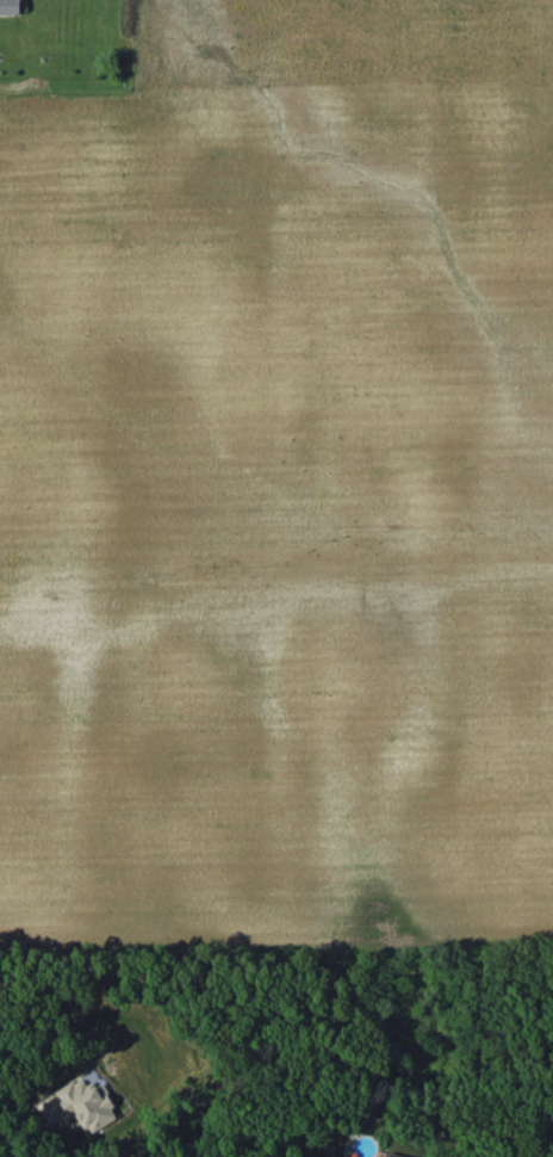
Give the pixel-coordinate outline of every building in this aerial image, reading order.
[(20,0),(0,0),(0,13),(19,13),(20,0)] [(119,1117),(99,1081),(88,1087),(81,1076),(55,1091),(69,1116),(76,1112),(88,1134),(119,1117)]
